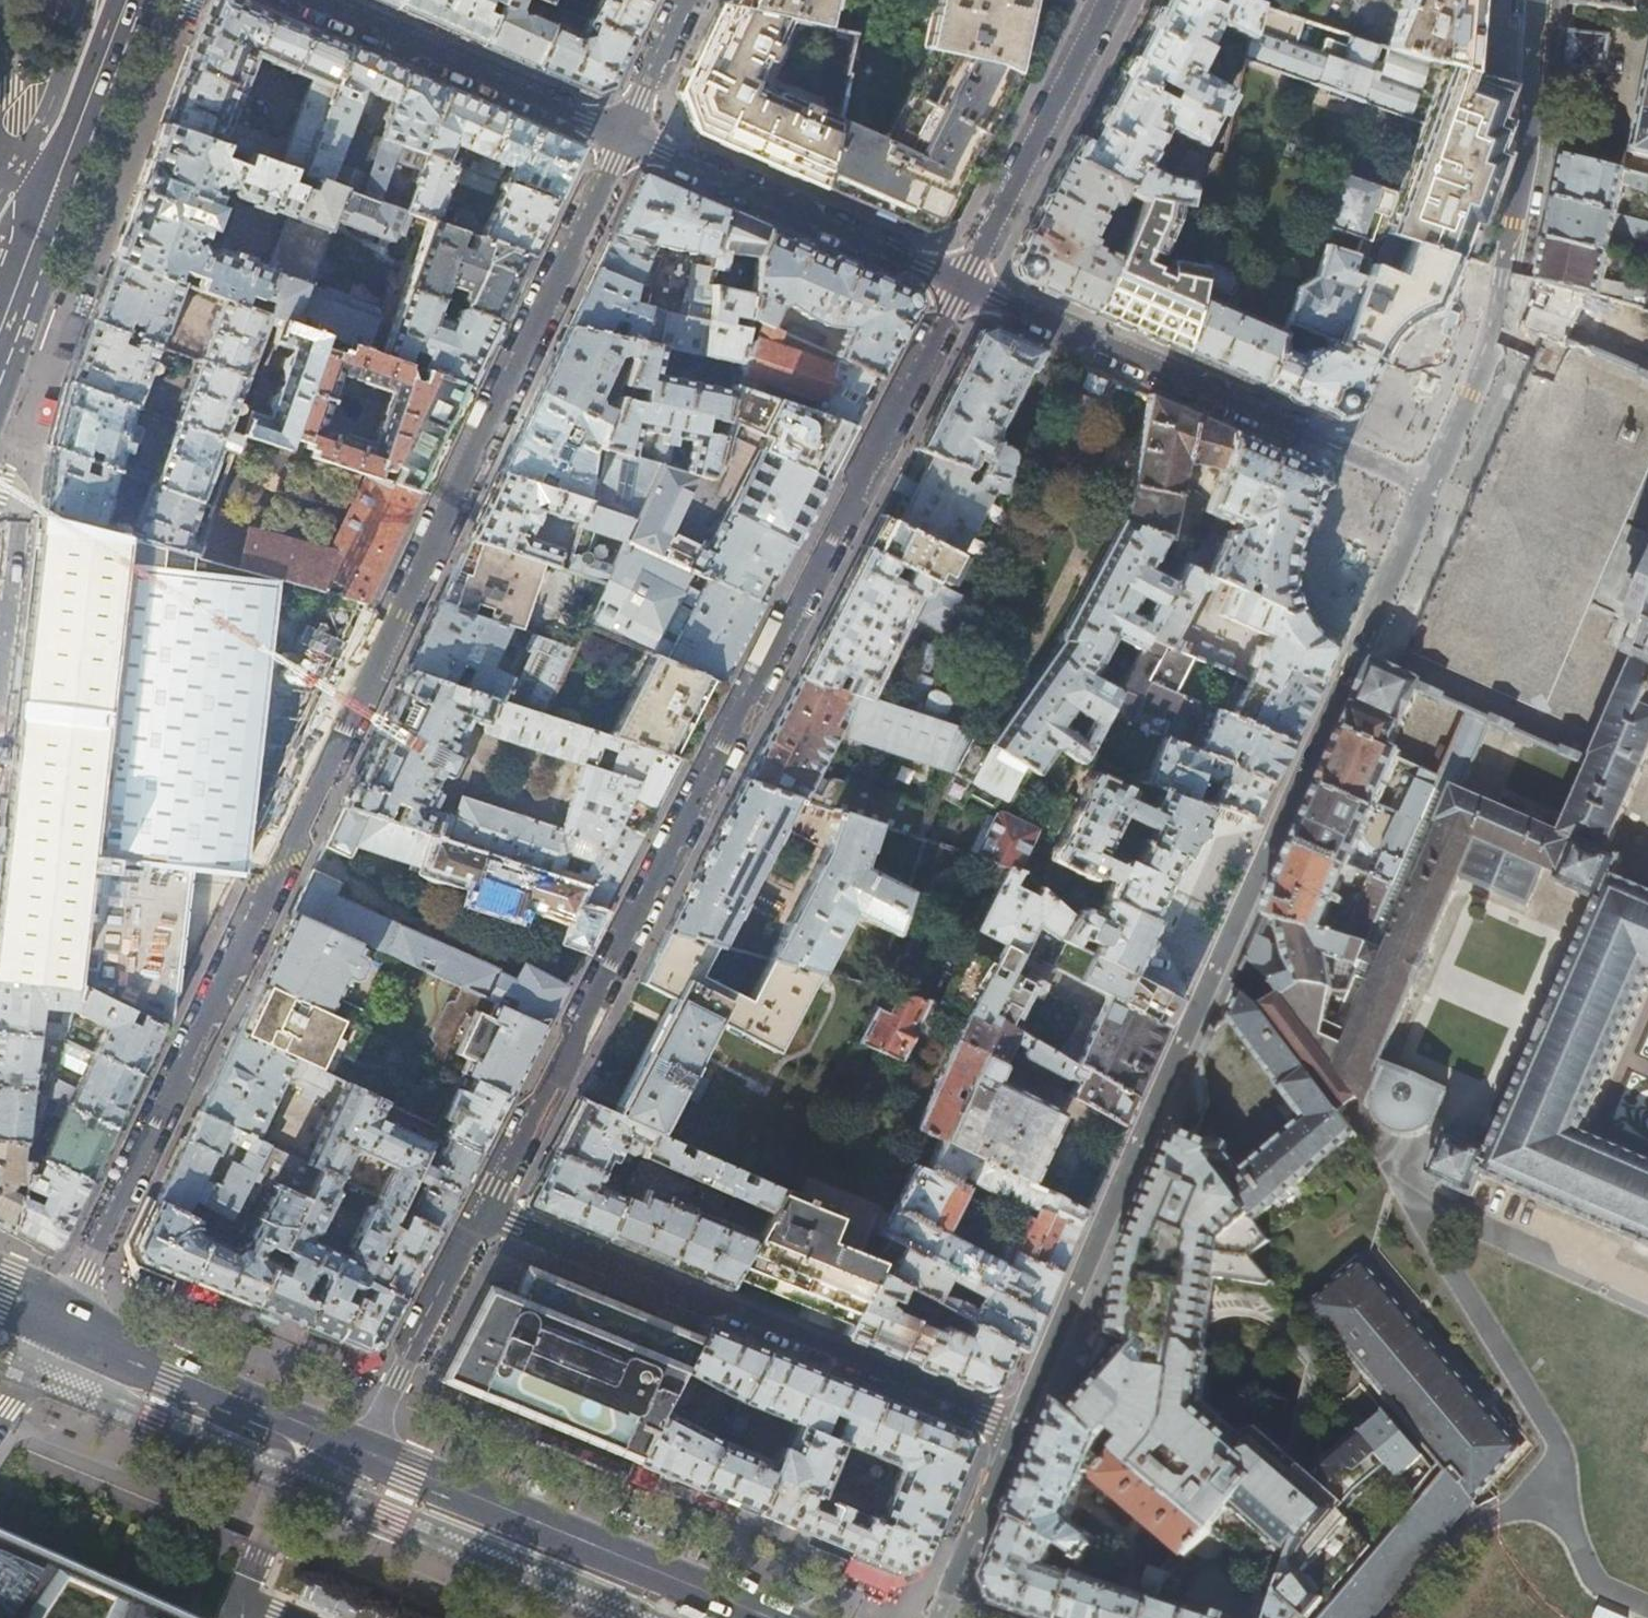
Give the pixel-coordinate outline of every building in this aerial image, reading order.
[(300,174),(347,47),(296,25),(267,12),(239,0),(206,0),(196,26),(192,37),(160,122),(224,146),(246,154),(289,170),(300,174)] [(500,0),(396,0),(393,7),(425,21),(431,23),(480,45),(500,0)] [(559,10),(554,7),(546,26),(523,16),(521,16),(521,17),(519,17),(519,15),(519,13),(518,12),(517,11),(522,0),(500,0),(480,45),(518,61),(532,67),(559,10)] [(580,19),(586,21),(633,41),(649,5),(651,1),(649,0),(589,0),(580,19)] [(721,5),(791,21),(826,28),(832,0),(723,0),(721,5)] [(1016,75),(1030,0),(937,0),(926,49),(927,50),(995,64),(998,66),(1016,75)] [(1065,156),(1121,186),(1119,191),(1120,192),(1130,197),(1140,202),(1142,196),(1178,203),(1190,206),(1194,190),(1189,179),(1165,175),(1147,165),(1154,153),(1147,149),(1151,142),(1158,145),(1166,130),(1201,148),(1232,91),(1196,71),(1201,62),(1199,60),(1218,25),(1249,40),(1256,5),(1242,0),(1218,0),(1215,5),(1205,0),(1158,0),(1150,17),(1098,116),(1085,141),(1076,136),(1075,137),(1065,156)] [(1331,0),(1284,0),(1278,13),(1353,37),(1358,24),(1327,9),(1331,0)] [(1470,74),(1474,27),(1476,0),(1407,0),(1386,48),(1430,62),(1445,65),(1448,66),(1448,68),(1470,74)] [(1575,7),(1647,16),(1647,0),(1576,0),(1575,7)] [(823,188),(838,121),(759,86),(791,21),(721,5),(688,74),(680,91),(687,109),(695,132),(796,176),(810,182),(823,188)] [(1424,125),(1445,65),(1430,62),(1386,48),(1353,37),(1278,13),(1256,5),(1249,40),(1245,60),(1424,125)] [(611,87),(633,41),(586,21),(581,34),(576,36),(573,35),(580,19),(559,10),(532,67),(540,71),(594,94),(602,91),(611,87)] [(1605,73),(1609,38),(1573,34),(1572,51),(1571,68),(1605,73)] [(1620,38),(1612,37),(1611,47),(1619,48),(1620,38)] [(378,202),(399,146),(422,153),(445,89),(395,68),(347,47),(300,174),(311,178),(378,202)] [(995,64),(927,50),(879,141),(838,121),(823,188),(887,216),(925,232),(933,229),(939,227),(983,143),(1019,76),(1016,75),(998,66),(995,64)] [(1445,65),(1424,125),(1399,194),(1335,172),(1318,224),(1361,239),(1361,237),(1367,239),(1369,239),(1377,215),(1390,220),(1386,231),(1455,255),(1481,264),(1494,226),(1484,221),(1508,150),(1501,149),(1510,118),(1502,115),(1510,85),(1470,74),(1448,68),(1448,66),(1445,65)] [(841,108),(845,92),(837,88),(830,103),(841,108)] [(454,93),(445,89),(422,153),(444,161),(452,142),(483,156),(484,155),(488,156),(505,115),(454,93)] [(1634,155),(1647,158),(1647,93),(1634,155)] [(512,118),(505,115),(488,156),(484,155),(483,156),(480,165),(477,172),(496,179),(497,179),(504,165),(513,169),(507,183),(556,202),(580,151),(581,148),(512,118)] [(140,177),(110,258),(174,281),(177,271),(200,279),(197,289),(220,298),(239,304),(244,294),(254,298),(255,297),(266,267),(248,260),(248,257),(230,250),(228,254),(214,249),(202,254),(198,243),(203,240),(207,230),(210,231),(218,209),(215,207),(218,199),(216,192),(226,187),(230,197),(247,203),(246,207),(265,214),(267,210),(284,217),(295,186),(296,184),(286,180),(289,170),(246,154),(242,165),(221,157),(224,146),(160,122),(140,177)] [(1564,157),(1623,171),(1627,150),(1566,135),(1564,157)] [(491,194),(496,179),(477,172),(468,169),(444,161),(422,153),(399,146),(378,202),(409,213),(424,218),(429,220),(437,223),(451,181),(491,194)] [(1092,312),(1116,257),(1086,244),(1090,235),(1098,238),(1110,210),(1102,207),(1105,201),(1114,205),(1120,192),(1119,191),(1121,186),(1065,156),(1032,221),(1016,251),(1014,255),(1013,257),(1011,262),(1011,266),(1012,269),(1013,273),(1015,276),(1019,279),(1022,281),(1053,295),(1092,312)] [(1564,157),(1558,192),(1556,200),(1616,216),(1622,184),(1631,186),(1633,190),(1644,193),(1647,191),(1647,186),(1647,178),(1623,171),(1564,157)] [(477,172),(480,165),(471,162),(468,169),(477,172)] [(713,254),(723,209),(697,198),(640,171),(612,234),(654,242),(713,254)] [(486,348),(498,324),(455,306),(453,306),(448,321),(431,316),(437,300),(404,288),(392,322),(377,317),(380,308),(321,287),(319,291),(312,288),(303,297),(331,220),(392,243),(396,232),(401,234),(409,213),(378,202),(311,178),(307,190),(295,186),(284,217),(266,267),(255,297),(266,301),(262,313),(280,319),(326,335),(350,344),(361,348),(380,355),(406,365),(422,370),(468,387),(486,348)] [(543,229),(556,202),(507,183),(505,183),(502,185),(501,186),(500,188),(500,189),(500,192),(501,193),(487,224),(477,221),(473,213),(457,208),(450,228),(529,257),(543,229)] [(1184,352),(1201,266),(1157,257),(1174,218),(1178,203),(1142,196),(1140,202),(1120,248),(1116,257),(1092,312),(1135,331),(1184,352)] [(1120,248),(1140,202),(1130,197),(1110,243),(1120,248)] [(1556,200),(1550,234),(1549,240),(1608,256),(1612,232),(1647,242),(1647,224),(1616,216),(1556,200)] [(758,257),(768,229),(746,219),(723,209),(713,254),(711,265),(706,285),(712,286),(713,301),(702,354),(701,356),(731,362),(730,369),(737,370),(747,317),(752,293),(714,285),(718,270),(720,271),(725,267),(728,255),(758,257)] [(511,297),(529,257),(450,228),(437,223),(429,220),(404,288),(437,300),(441,289),(444,290),(446,287),(448,283),(461,288),(455,306),(498,324),(511,297)] [(833,355),(877,378),(910,314),(914,307),(915,306),(909,290),(907,290),(841,261),(768,229),(758,257),(752,293),(747,317),(768,327),(778,306),(786,304),(805,319),(807,320),(809,321),(811,319),(821,324),(821,326),(822,327),(823,328),(825,328),(843,328),(846,331),(833,355)] [(1365,263),(1335,342),(1374,359),(1377,353),(1382,343),(1387,336),(1394,328),(1400,323),(1407,318),(1416,313),(1424,310),(1432,307),(1439,290),(1455,255),(1386,231),(1372,267),(1365,263)] [(636,283),(654,242),(612,234),(609,241),(598,264),(592,277),(569,326),(607,335),(612,325),(626,328),(624,338),(639,341),(661,345),(702,354),(713,301),(712,286),(706,285),(711,265),(693,261),(690,287),(686,287),(681,301),(688,302),(686,316),(677,314),(632,300),(636,283)] [(1542,275),(1541,283),(1600,299),(1608,256),(1549,240),(1542,275)] [(87,319),(163,348),(165,342),(158,340),(179,283),(174,281),(110,258),(106,268),(87,319)] [(1221,368),(1261,386),(1278,345),(1283,333),(1225,307),(1238,275),(1201,266),(1184,352),(1221,368)] [(220,298),(197,359),(244,376),(264,323),(277,328),(280,319),(262,313),(239,304),(220,298)] [(1624,299),(1623,305),(1647,311),(1647,304),(1624,299)] [(71,362),(87,319),(79,316),(63,359),(71,362)] [(866,401),(877,378),(833,355),(833,356),(814,347),(793,338),(768,327),(747,317),(737,370),(733,388),(852,428),(866,401)] [(68,370),(64,381),(133,407),(145,374),(149,375),(155,373),(156,370),(153,363),(149,362),(154,351),(161,354),(163,348),(87,319),(87,321),(71,362),(68,370)] [(304,446),(312,449),(309,457),(365,474),(418,492),(422,483),(440,446),(468,387),(422,370),(418,381),(410,378),(406,365),(380,355),(361,348),(350,344),(347,351),(340,349),(338,354),(321,348),(326,335),(280,319),(277,328),(272,342),(288,348),(286,353),(281,357),(277,368),(280,377),(275,391),(267,395),(263,406),(265,412),(262,418),(246,412),(242,422),(238,434),(285,449),(288,438),(305,443),(304,446)] [(1287,322),(1283,332),(1297,339),(1302,337),(1305,329),(1287,322)] [(623,354),(633,359),(639,341),(624,338),(607,335),(569,326),(554,358),(538,391),(609,424),(614,411),(599,404),(596,397),(616,356),(623,354)] [(985,481),(985,483),(986,484),(987,486),(989,488),(991,489),(992,490),(993,490),(997,490),(1002,488),(1003,487),(1004,486),(1006,484),(1006,482),(1006,480),(1013,456),(1011,449),(996,442),(998,431),(1028,373),(1031,374),(1044,350),(1015,337),(990,326),(975,332),(949,383),(944,392),(914,449),(931,457),(985,477),(985,479),(985,481)] [(793,338),(814,347),(816,340),(797,331),(793,338)] [(1278,345),(1261,386),(1290,399),(1333,418),(1353,410),(1374,359),(1335,342),(1324,338),(1320,347),(1314,349),(1313,347),(1302,350),(1299,355),(1278,345)] [(721,437),(732,392),(657,373),(661,345),(639,341),(633,359),(622,387),(644,392),(641,403),(618,399),(614,411),(609,424),(600,449),(604,450),(631,457),(637,430),(657,434),(651,462),(660,464),(667,466),(674,438),(693,443),(686,471),(697,474),(710,478),(721,437)] [(174,422),(234,443),(238,434),(242,422),(228,417),(244,376),(197,359),(174,422)] [(1111,379),(1083,367),(1075,386),(1078,392),(1096,400),(1102,398),(1111,379)] [(62,393),(48,447),(110,469),(115,455),(121,457),(127,443),(133,445),(138,444),(142,432),(141,428),(127,423),(133,407),(64,381),(62,393)] [(852,428),(733,388),(732,392),(721,437),(729,441),(736,427),(763,441),(758,453),(756,452),(707,547),(701,544),(691,563),(687,570),(760,605),(763,601),(767,592),(808,513),(847,438),(852,428)] [(600,449),(609,424),(538,391),(521,428),(503,464),(500,472),(636,517),(660,464),(651,462),(631,457),(604,450),(599,479),(588,478),(592,448),(600,449)] [(1181,494),(1179,494),(1186,459),(1191,466),(1202,468),(1203,463),(1223,467),(1229,430),(1195,415),(1148,395),(1123,519),(1120,518),(1092,571),(1084,587),(1058,635),(1057,638),(1060,639),(1034,676),(1033,678),(988,743),(1023,764),(1037,773),(1053,750),(1062,749),(1080,762),(1113,699),(1119,688),(1095,674),(1115,636),(1140,649),(1146,638),(1177,580),(1151,566),(1164,542),(1169,544),(1172,538),(1193,546),(1194,543),(1171,535),(1176,511),(1178,511),(1181,494)] [(174,422),(151,485),(198,502),(218,448),(231,452),(234,443),(174,422)] [(1264,445),(1229,430),(1223,467),(1205,513),(1222,521),(1223,520),(1230,523),(1234,522),(1237,528),(1228,532),(1209,571),(1208,568),(1199,565),(1200,562),(1198,556),(1190,553),(1186,565),(1215,578),(1231,585),(1275,604),(1288,609),(1296,605),(1293,599),(1291,594),(1290,587),(1289,583),(1288,577),(1288,571),(1289,563),(1290,558),(1293,550),(1296,543),(1303,525),(1319,486),(1311,466),(1270,448),(1264,445)] [(190,524),(203,529),(205,523),(192,519),(198,502),(151,485),(149,484),(131,533),(118,529),(118,527),(118,526),(117,524),(116,523),(110,522),(108,522),(107,523),(105,525),(97,523),(102,509),(112,513),(115,511),(121,496),(120,492),(110,488),(116,472),(110,469),(48,447),(46,457),(40,516),(117,536),(193,556),(197,545),(192,544),(184,551),(182,546),(190,524)] [(897,523),(958,555),(971,532),(989,497),(988,496),(991,489),(989,488),(987,486),(986,484),(985,483),(985,481),(985,479),(985,477),(931,457),(917,485),(900,476),(898,481),(895,487),(910,497),(897,523)] [(659,557),(697,474),(686,471),(667,466),(660,464),(636,517),(625,541),(659,557)] [(146,483),(150,473),(129,465),(125,475),(146,483)] [(625,541),(636,517),(500,472),(481,511),(468,538),(540,562),(549,565),(558,548),(517,535),(536,513),(580,527),(560,569),(604,583),(612,567),(589,559),(590,558),(589,556),(589,555),(588,554),(586,553),(594,533),(624,543),(625,541)] [(193,556),(276,579),(300,585),(302,577),(311,581),(309,588),(365,604),(380,571),(401,528),(418,492),(365,474),(329,552),(216,521),(219,519),(221,515),(219,510),(214,508),(210,509),(207,518),(205,523),(203,529),(197,545),(193,556)] [(207,518),(210,509),(211,507),(205,505),(202,516),(207,518)] [(941,589),(943,583),(958,556),(958,555),(897,523),(880,514),(875,525),(869,537),(863,547),(941,589)] [(40,516),(32,590),(19,696),(0,863),(0,976),(67,985),(77,986),(130,1011),(139,1015),(165,1026),(166,1025),(169,1000),(169,995),(181,897),(183,881),(184,869),(224,873),(238,875),(240,860),(240,858),(276,579),(193,556),(117,536),(40,516)] [(1628,521),(1590,605),(1615,617),(1603,644),(1625,654),(1636,658),(1647,664),(1647,530),(1628,521)] [(517,629),(540,562),(468,538),(460,555),(450,578),(438,603),(508,626),(517,629)] [(604,583),(584,626),(649,653),(720,682),(757,612),(760,605),(687,570),(659,557),(625,541),(624,543),(612,567),(604,583)] [(898,709),(921,640),(906,631),(894,655),(890,653),(894,645),(888,642),(893,632),(899,635),(910,614),(946,634),(952,623),(955,625),(963,608),(960,606),(966,595),(943,583),(941,589),(863,547),(842,588),(797,675),(831,687),(838,674),(848,678),(842,690),(898,709)] [(1177,580),(1146,638),(1181,652),(1191,656),(1230,673),(1235,662),(1232,656),(1202,642),(1196,645),(1195,649),(1174,639),(1199,591),(1205,588),(1210,590),(1215,578),(1186,565),(1177,580)] [(1288,609),(1275,604),(1231,585),(1219,615),(1268,637),(1263,649),(1257,646),(1249,666),(1254,668),(1249,681),(1273,691),(1279,680),(1279,679),(1285,666),(1317,681),(1333,645),(1329,642),(1325,640),(1320,637),(1317,634),(1313,630),(1311,628),(1308,624),(1305,621),(1302,616),(1300,612),(1296,605),(1288,609)] [(488,668),(508,626),(438,603),(426,628),(406,670),(458,687),(462,688),(542,715),(574,648),(530,633),(523,648),(533,652),(519,681),(488,668)] [(330,609),(325,635),(355,640),(360,614),(330,609)] [(579,637),(600,647),(602,642),(582,631),(579,637)] [(1150,682),(1174,692),(1191,656),(1181,652),(1146,638),(1140,649),(1128,672),(1150,682)] [(898,709),(965,730),(975,705),(952,694),(950,700),(929,689),(934,676),(927,673),(938,650),(921,640),(898,709)] [(651,750),(680,760),(704,713),(720,682),(649,653),(607,736),(651,750)] [(1647,756),(1647,664),(1636,658),(1592,759),(1593,759),(1592,763),(1560,834),(1579,841),(1607,854),(1647,756)] [(1460,729),(1469,706),(1395,674),(1374,665),(1367,681),(1346,730),(1389,751),(1390,749),(1399,753),(1397,759),(1398,760),(1423,772),(1438,779),(1450,751),(1400,729),(1401,726),(1402,727),(1404,723),(1402,723),(1405,716),(1407,712),(1409,707),(1460,729)] [(1321,683),(1317,681),(1285,666),(1279,679),(1279,680),(1273,691),(1249,681),(1240,677),(1237,683),(1245,687),(1233,711),(1226,707),(1223,712),(1291,742),(1304,717),(1321,683)] [(586,887),(606,846),(617,823),(651,750),(607,736),(542,715),(462,688),(457,701),(453,699),(458,687),(406,670),(392,700),(355,779),(342,805),(443,839),(586,887)] [(1148,784),(1191,797),(1194,789),(1200,774),(1208,756),(1270,781),(1280,763),(1291,742),(1223,712),(1174,692),(1150,682),(1128,672),(1119,688),(1113,699),(1170,720),(1164,737),(1146,783),(1148,784)] [(770,728),(742,781),(798,799),(832,810),(878,824),(916,836),(930,809),(836,780),(834,779),(832,779),(829,779),(826,781),(825,783),(819,796),(808,791),(837,733),(950,771),(960,752),(971,732),(965,730),(898,709),(842,690),(831,687),(797,675),(792,685),(774,719),(770,728)] [(1462,878),(1529,907),(1546,867),(1563,875),(1579,841),(1560,834),(1461,793),(1493,717),(1469,706),(1460,729),(1456,738),(1453,745),(1450,751),(1438,779),(1423,772),(1403,817),(1420,824),(1403,862),(1393,887),(1367,945),(1358,966),(1353,978),(1372,986),(1339,1064),(1368,1106),(1373,1107),(1373,1109),(1375,1112),(1377,1117),(1380,1121),(1383,1124),(1387,1127),(1384,1133),(1387,1135),(1391,1137),(1396,1139),(1401,1140),(1407,1140),(1412,1139),(1418,1138),(1425,1135),(1422,1128),(1427,1126),(1429,1124),(1432,1120),(1435,1116),(1447,1092),(1382,1063),(1420,975),(1418,974),(1417,973),(1417,972),(1417,970),(1417,969),(1418,967),(1419,966),(1421,965),(1422,965),(1424,966),(1462,878)] [(1377,805),(1378,806),(1398,760),(1397,759),(1399,753),(1390,749),(1389,751),(1346,730),(1333,758),(1321,786),(1374,811),(1377,805)] [(1453,745),(1456,738),(1450,736),(1447,742),(1453,745)] [(1010,785),(1023,764),(988,743),(983,740),(971,759),(960,752),(950,771),(937,796),(960,808),(968,792),(989,802),(1002,781),(1010,785)] [(651,750),(617,823),(641,835),(648,822),(680,760),(651,750)] [(1270,781),(1208,756),(1200,774),(1194,789),(1191,797),(1212,803),(1251,819),(1259,804),(1270,781)] [(1143,838),(1179,856),(1185,859),(1197,834),(1212,803),(1191,797),(1148,784),(1145,791),(1154,795),(1149,804),(1144,801),(1142,805),(1130,799),(1134,790),(1094,771),(1091,773),(1089,776),(1085,782),(1084,784),(1082,789),(1081,793),(1081,797),(1074,811),(1114,830),(1122,815),(1143,825),(1140,830),(1146,833),(1143,838)] [(704,855),(665,932),(715,945),(720,946),(793,802),(796,803),(798,799),(742,781),(714,836),(704,855)] [(1420,824),(1403,817),(1378,806),(1377,805),(1374,811),(1321,786),(1308,816),(1296,844),(1358,872),(1369,877),(1393,887),(1403,862),(1420,824)] [(427,869),(443,839),(342,805),(327,837),(323,845),(351,858),(357,845),(427,869)] [(768,958),(821,972),(853,910),(895,932),(909,890),(862,865),(868,848),(870,848),(878,824),(832,810),(830,816),(834,818),(823,853),(768,958)] [(1104,896),(1149,919),(1161,894),(1179,856),(1143,838),(1140,837),(1138,842),(1132,839),(1125,853),(1120,851),(1114,862),(1102,855),(1114,830),(1074,811),(1058,843),(1054,850),(1051,855),(1051,860),(1090,879),(1092,876),(1095,878),(1097,873),(1111,880),(1103,895),(1104,896)] [(1008,866),(1018,869),(1037,829),(1001,812),(996,813),(975,855),(1008,866)] [(606,846),(586,887),(576,908),(600,915),(615,887),(641,835),(617,823),(606,846)] [(584,946),(600,915),(576,908),(586,887),(443,839),(427,869),(473,886),(469,900),(504,912),(520,918),(525,903),(574,919),(566,939),(584,946)] [(1620,878),(1627,863),(1607,854),(1579,841),(1563,875),(1558,888),(1599,907),(1493,1142),(1492,1145),(1485,1142),(1483,1145),(1477,1142),(1478,1141),(1475,1140),(1475,1141),(1464,1137),(1465,1136),(1461,1134),(1461,1135),(1449,1130),(1444,1140),(1443,1139),(1430,1167),(1431,1168),(1428,1176),(1469,1195),(1476,1198),(1487,1175),(1647,1248),(1647,1165),(1578,1134),(1647,971),(1647,972),(1647,891),(1620,878)] [(1367,945),(1393,887),(1369,877),(1359,900),(1356,899),(1354,904),(1357,905),(1350,922),(1329,915),(1334,904),(1340,907),(1343,901),(1337,898),(1342,887),(1349,890),(1358,872),(1296,844),(1283,873),(1265,915),(1277,920),(1279,922),(1367,945)] [(1001,1023),(1010,1027),(1031,981),(1012,972),(1036,925),(1060,939),(1061,938),(1074,916),(1040,887),(1036,894),(1015,884),(1022,871),(1018,869),(1008,866),(976,929),(1004,943),(994,963),(965,950),(939,1004),(948,1006),(967,1015),(998,1028),(1001,1023)] [(529,1015),(549,1014),(561,991),(565,983),(519,963),(513,976),(496,969),(498,965),(332,894),(339,880),(312,869),(292,911),(361,941),(462,985),(529,1015)] [(1102,958),(1130,974),(1150,931),(1155,921),(1149,919),(1104,896),(1097,912),(1085,907),(1077,909),(1074,916),(1074,917),(1061,938),(1065,940),(1073,944),(1076,938),(1081,940),(1083,937),(1098,944),(1096,949),(1090,946),(1087,951),(1102,958)] [(354,956),(361,941),(292,911),(285,925),(265,967),(259,980),(328,1012),(347,971),(353,973),(359,959),(354,956)] [(1309,984),(1329,988),(1333,988),(1327,958),(1358,966),(1367,945),(1279,922),(1277,920),(1286,959),(1277,962),(1269,942),(1255,937),(1246,958),(1273,984),(1282,997),(1305,983),(1309,984)] [(649,1129),(655,1132),(679,1089),(695,1097),(703,1080),(688,1072),(716,1020),(780,1053),(821,972),(768,958),(747,999),(698,975),(715,945),(665,932),(639,982),(671,997),(661,1015),(657,1023),(622,1090),(616,1102),(611,1112),(649,1129)] [(1166,1031),(1168,1026),(1118,1001),(1130,974),(1102,958),(1087,951),(1073,944),(1065,940),(1052,968),(1107,994),(1084,1044),(1071,1036),(1062,1054),(1090,1070),(1137,1096),(1165,1034),(1166,1031)] [(1140,979),(1130,974),(1118,1001),(1168,1026),(1181,999),(1140,979)] [(77,986),(67,985),(0,976),(0,1033),(35,1037),(50,1038),(64,1040),(71,1011),(77,986)] [(328,1012),(259,980),(245,1010),(240,1021),(235,1032),(317,1070),(341,1019),(328,1012)] [(1309,984),(1308,993),(1327,996),(1329,988),(1309,984)] [(462,1076),(507,1096),(514,1081),(533,1046),(549,1014),(529,1015),(462,985),(449,1013),(444,1010),(436,1027),(441,1029),(427,1059),(462,1076)] [(165,1026),(139,1015),(135,1024),(126,1021),(130,1011),(77,986),(71,1011),(104,1028),(92,1054),(142,1076),(162,1032),(165,1026)] [(1228,1025),(1265,1069),(1304,1119),(1307,1116),(1315,1125),(1336,1108),(1260,1009),(1242,993),(1228,1025)] [(919,1027),(931,1002),(900,994),(888,1015),(877,1009),(860,1041),(903,1061),(908,1049),(910,1050),(920,1028),(919,1027)] [(1340,1011),(1305,997),(1297,1015),(1333,1029),(1340,1011)] [(1079,1099),(1124,1125),(1127,1120),(1137,1096),(1090,1070),(1062,1054),(1010,1027),(1001,1023),(998,1028),(967,1015),(916,1128),(936,1136),(940,1139),(942,1140),(960,1101),(952,1097),(955,1092),(958,1094),(960,1089),(965,1091),(974,1072),(973,1072),(983,1052),(1005,1063),(1015,1043),(1023,1047),(1021,1051),(1024,1057),(1064,1077),(1068,1077),(1076,1081),(1068,1095),(1079,1099)] [(317,1070),(235,1032),(202,1100),(197,1111),(254,1138),(283,1079),(303,1088),(299,1095),(312,1101),(316,1094),(322,1096),(332,1077),(317,1070)] [(29,1090),(35,1037),(0,1033),(0,1087),(29,1090)] [(57,1064),(64,1041),(64,1040),(50,1038),(42,1091),(49,1092),(52,1081),(57,1064)] [(128,1103),(142,1076),(92,1054),(64,1041),(57,1064),(82,1076),(75,1092),(52,1081),(49,1092),(48,1099),(54,1102),(58,1104),(116,1129),(128,1103)] [(972,1155),(1028,1183),(1062,1112),(998,1079),(1005,1063),(983,1052),(973,1072),(974,1072),(965,1091),(960,1101),(942,1140),(972,1155)] [(435,1131),(477,1153),(489,1130),(507,1096),(462,1076),(448,1104),(456,1109),(452,1117),(444,1112),(435,1131)] [(319,1169),(340,1179),(353,1150),(392,1167),(377,1197),(378,1197),(398,1207),(406,1191),(412,1178),(430,1141),(379,1116),(385,1102),(345,1083),(307,1163),(319,1169)] [(42,1091),(40,1091),(36,1123),(25,1122),(29,1090),(0,1087),(0,1140),(35,1144),(43,1114),(48,1099),(49,1092),(42,1091)] [(638,1155),(649,1129),(611,1112),(579,1098),(563,1128),(552,1150),(602,1170),(607,1157),(633,1169),(638,1155)] [(54,1102),(48,1099),(43,1114),(47,1117),(54,1102)] [(116,1129),(58,1104),(53,1116),(62,1120),(42,1161),(91,1184),(105,1154),(116,1129)] [(1248,1169),(1221,1138),(1205,1162),(1252,1224),(1304,1178),(1355,1133),(1336,1108),(1315,1125),(1307,1116),(1304,1119),(1277,1143),(1248,1169)] [(275,1184),(305,1199),(319,1169),(307,1163),(254,1138),(197,1111),(193,1119),(168,1172),(160,1190),(155,1199),(183,1213),(190,1199),(241,1225),(264,1179),(275,1184)] [(1316,1611),(1298,1579),(1301,1564),(1343,1522),(1279,1460),(1259,1441),(1239,1447),(1202,1411),(1211,1351),(1206,1347),(1210,1321),(1219,1253),(1252,1224),(1205,1162),(1221,1138),(1199,1131),(1178,1124),(1147,1190),(1123,1247),(1112,1317),(1110,1332),(1124,1335),(1131,1342),(1081,1398),(1068,1412),(1100,1438),(1108,1428),(1125,1443),(1117,1452),(1209,1534),(1211,1536),(1240,1505),(1290,1552),(1276,1594),(1268,1617),(1310,1617),(1316,1611)] [(702,1183),(714,1158),(655,1132),(649,1129),(638,1155),(702,1183)] [(435,1131),(430,1141),(412,1178),(418,1182),(412,1194),(406,1191),(398,1207),(396,1211),(437,1230),(456,1194),(477,1153),(435,1131)] [(915,1163),(879,1233),(890,1239),(891,1238),(929,1258),(1040,1315),(1052,1288),(1086,1212),(1045,1191),(1028,1183),(972,1155),(942,1140),(940,1139),(928,1167),(927,1169),(915,1163)] [(31,1156),(35,1144),(0,1140),(0,1228),(3,1230),(9,1233),(31,1156)] [(603,1170),(602,1170),(552,1150),(538,1177),(524,1204),(573,1224),(605,1237),(622,1194),(603,1186),(595,1192),(589,1190),(597,1183),(603,1170)] [(80,1206),(91,1184),(42,1161),(31,1156),(9,1233),(48,1253),(59,1249),(75,1216),(80,1206)] [(767,1212),(780,1188),(714,1158),(702,1183),(767,1212)] [(319,1169),(305,1199),(253,1305),(293,1322),(334,1339),(353,1300),(343,1294),(348,1284),(352,1285),(355,1287),(356,1287),(358,1286),(359,1285),(360,1285),(396,1211),(398,1207),(378,1197),(374,1205),(369,1207),(367,1207),(347,1246),(350,1247),(352,1252),(349,1258),(309,1240),(311,1234),(316,1231),(319,1232),(344,1181),(340,1179),(319,1169)] [(228,1247),(208,1238),(190,1280),(226,1294),(253,1305),(305,1199),(275,1184),(241,1246),(240,1246),(238,1246),(237,1246),(236,1247),(230,1244),(228,1247)] [(622,1193),(622,1194),(605,1237),(611,1240),(667,1262),(691,1209),(673,1201),(674,1200),(643,1187),(637,1200),(622,1193)] [(781,1187),(780,1188),(767,1212),(755,1235),(734,1275),(795,1301),(806,1305),(836,1318),(849,1323),(876,1269),(881,1259),(887,1246),(890,1239),(879,1233),(870,1229),(860,1253),(828,1239),(838,1216),(812,1206),(814,1202),(781,1187)] [(171,1292),(177,1275),(139,1259),(134,1244),(143,1226),(155,1201),(150,1198),(126,1250),(132,1276),(171,1292)] [(155,1199),(155,1201),(143,1226),(134,1244),(139,1259),(177,1275),(184,1277),(190,1280),(208,1238),(213,1227),(183,1213),(155,1199)] [(710,1217),(691,1209),(667,1262),(720,1284),(727,1287),(734,1275),(755,1235),(736,1227),(736,1226),(711,1215),(710,1217)] [(437,1230),(396,1211),(360,1285),(353,1300),(334,1339),(341,1342),(347,1344),(363,1351),(378,1345),(387,1328),(398,1307),(417,1269),(437,1230)] [(1360,1383),(1251,1256),(1268,1241),(1252,1224),(1219,1253),(1210,1321),(1225,1316),(1238,1315),(1251,1317),(1261,1321),(1264,1322),(1311,1369),(1310,1374),(1338,1407),(1360,1383)] [(892,1266),(881,1259),(876,1269),(925,1295),(963,1317),(1011,1343),(1025,1350),(1033,1332),(1040,1315),(929,1258),(891,1238),(890,1239),(887,1246),(898,1252),(892,1266)] [(1306,1306),(1444,1471),(1318,1617),(1371,1617),(1516,1449),(1359,1260),(1306,1306)] [(618,1302),(562,1278),(553,1275),(542,1270),(528,1265),(520,1283),(516,1294),(481,1280),(432,1378),(507,1409),(635,1462),(701,1336),(685,1330),(665,1321),(618,1302)] [(925,1295),(876,1269),(849,1323),(844,1334),(881,1350),(979,1390),(987,1386),(995,1383),(1008,1350),(1011,1343),(963,1317),(960,1324),(948,1319),(946,1324),(910,1309),(913,1303),(917,1305),(922,1302),(925,1295)] [(701,1472),(718,1440),(683,1422),(682,1410),(699,1380),(739,1401),(740,1400),(767,1351),(706,1326),(701,1336),(635,1462),(660,1472),(666,1475),(696,1487),(701,1472)] [(363,1351),(347,1344),(341,1358),(356,1365),(382,1356),(378,1345),(363,1351)] [(818,1495),(841,1441),(857,1448),(879,1396),(812,1369),(767,1351),(740,1400),(793,1422),(783,1447),(777,1444),(770,1460),(719,1439),(718,1440),(701,1472),(696,1487),(744,1507),(754,1511),(771,1475),(818,1495)] [(1290,1448),(1279,1460),(1343,1522),(1301,1564),(1298,1579),(1316,1611),(1414,1495),(1398,1477),(1359,1430),(1338,1407),(1310,1374),(1290,1448)] [(876,1519),(929,1540),(969,1445),(963,1430),(956,1427),(918,1412),(879,1396),(857,1448),(892,1463),(891,1466),(896,1468),(876,1519)] [(1088,1469),(1094,1453),(1100,1438),(1068,1412),(1056,1402),(1027,1473),(1021,1488),(1009,1518),(1044,1535),(1056,1544),(1081,1562),(1080,1564),(1083,1564),(1085,1558),(1083,1557),(1087,1547),(1090,1547),(1091,1534),(1089,1533),(1074,1518),(1070,1512),(1071,1510),(1073,1511),(1088,1472),(1087,1471),(1088,1469)] [(1366,1425),(1359,1430),(1398,1477),(1422,1457),(1382,1410),(1366,1425)] [(734,1411),(725,1427),(736,1433),(745,1417),(734,1411)] [(1094,1453),(1088,1469),(1098,1474),(1100,1480),(1187,1557),(1193,1551),(1209,1534),(1117,1452),(1108,1463),(1094,1453)] [(660,1472),(635,1462),(628,1477),(654,1488),(660,1472)] [(876,1519),(818,1495),(771,1475),(754,1511),(802,1530),(851,1551),(895,1569),(921,1559),(929,1540),(876,1519)] [(1076,1577),(1060,1572),(1062,1566),(1056,1564),(1054,1570),(1048,1567),(1056,1544),(1044,1535),(1009,1518),(995,1553),(983,1581),(995,1606),(1030,1617),(1063,1617),(1076,1577)] [(1209,1534),(1193,1551),(1203,1560),(1217,1559),(1226,1549),(1211,1536),(1209,1534)] [(1,1536),(0,1535),(0,1617),(197,1617),(1,1536)] [(895,1569),(851,1551),(846,1567),(890,1585),(895,1569)] [(1155,1601),(1161,1584),(1178,1566),(1170,1558),(1158,1570),(1151,1568),(1147,1570),(1142,1584),(1145,1590),(1142,1597),(1077,1576),(1076,1577),(1063,1617),(1150,1617),(1155,1601)] [(360,1606),(308,1583),(300,1603),(335,1617),(355,1617),(360,1606)] [(1155,1601),(1150,1617),(1206,1617),(1155,1601)]
